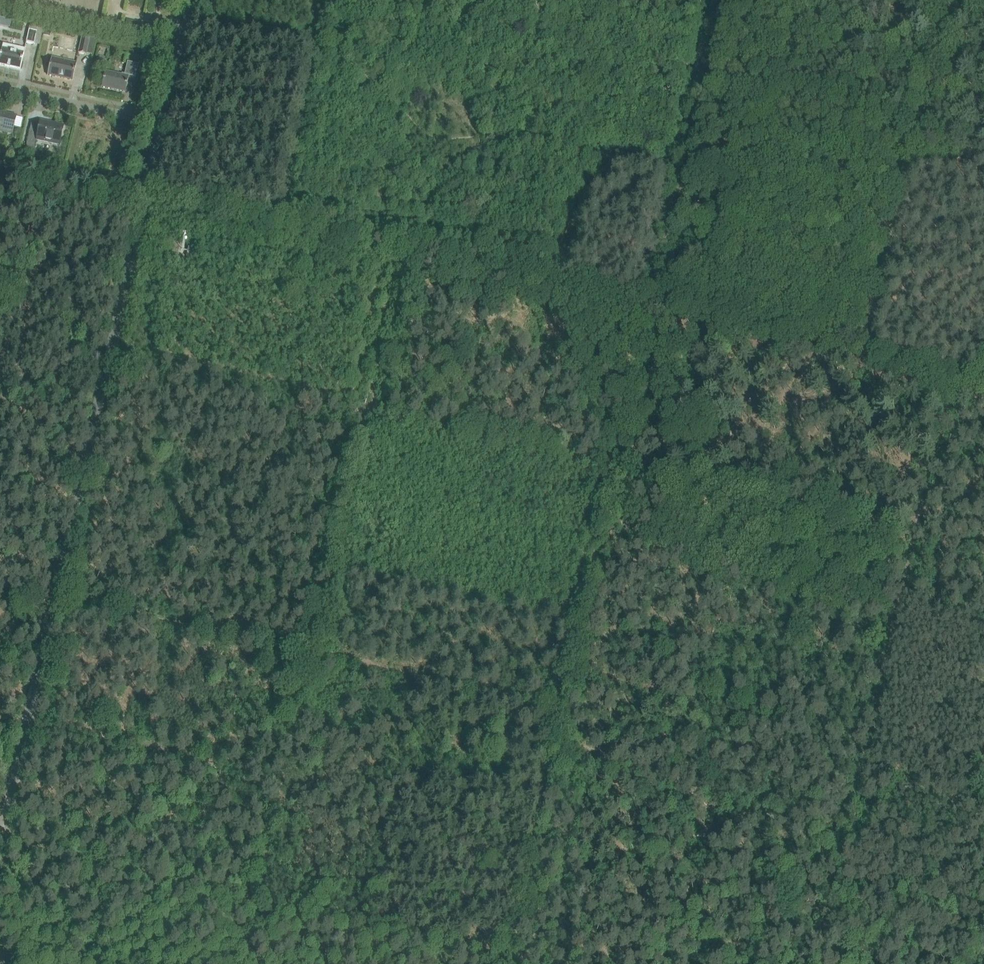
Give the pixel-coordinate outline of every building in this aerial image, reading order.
[(9,28),(11,21),(0,18),(0,26),(9,28)] [(29,29),(26,42),(34,44),(38,30),(29,29)] [(90,36),(83,35),(79,53),(86,55),(90,36)] [(0,56),(0,65),(20,69),(25,49),(3,44),(0,56)] [(51,58),(49,68),(48,69),(47,70),(47,72),(48,73),(47,75),(57,77),(58,76),(64,77),(64,79),(73,81),(77,63),(51,58)] [(122,73),(121,75),(105,72),(101,87),(125,92),(129,76),(136,77),(138,64),(127,62),(125,74),(122,73)] [(12,134),(16,116),(8,114),(8,115),(5,114),(5,113),(0,112),(0,131),(12,134)] [(48,123),(40,121),(36,139),(59,144),(63,126),(54,124),(54,125),(48,123)] [(27,143),(26,151),(33,153),(35,145),(27,143)] [(18,150),(9,148),(8,156),(16,158),(18,150)]
